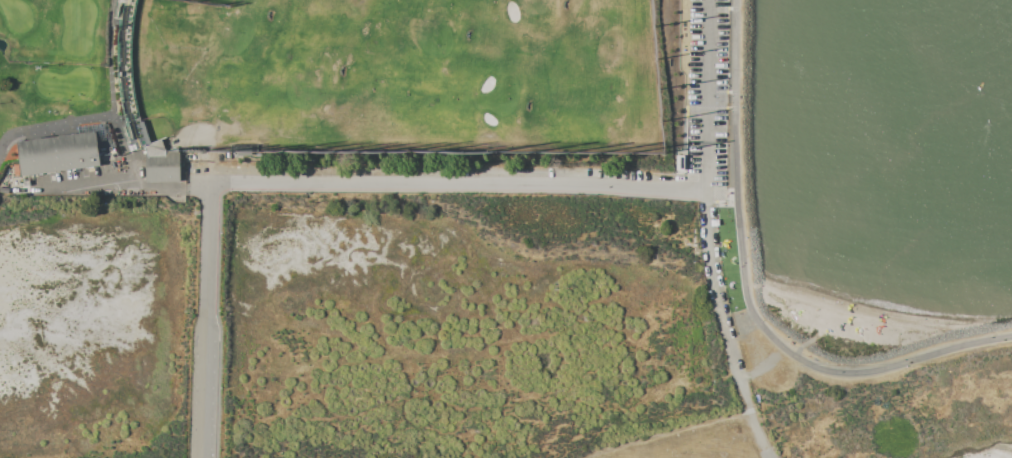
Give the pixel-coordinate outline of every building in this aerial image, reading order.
[(20,179),(15,144),(95,133),(100,168),(20,179)] [(143,181),(178,181),(178,148),(144,148),(143,181)]
